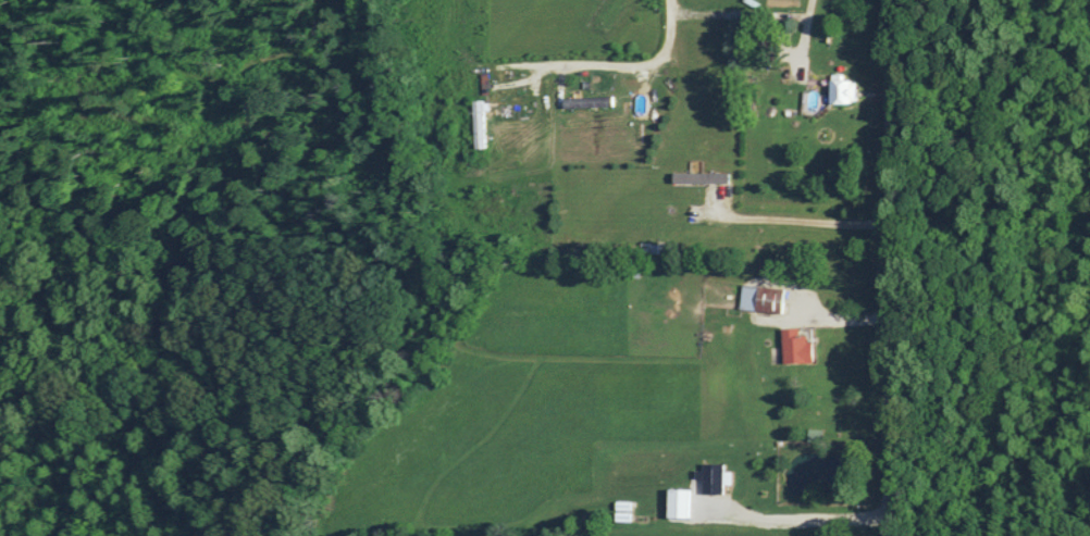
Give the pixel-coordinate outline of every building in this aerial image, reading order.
[(852,104),(852,80),(825,80),(825,104),(852,104)] [(610,108),(610,98),(560,98),(560,108),(610,108)] [(484,101),(470,101),(470,150),(484,150),(484,101)] [(726,173),(669,173),(669,184),(726,183),(726,173)] [(783,289),(739,285),(736,310),(780,314),(783,289)] [(808,328),(779,328),(779,363),(808,363),(808,328)] [(721,464),(699,464),(699,494),(721,494),(721,464)] [(664,518),(687,518),(687,489),(664,489),(664,518)]
